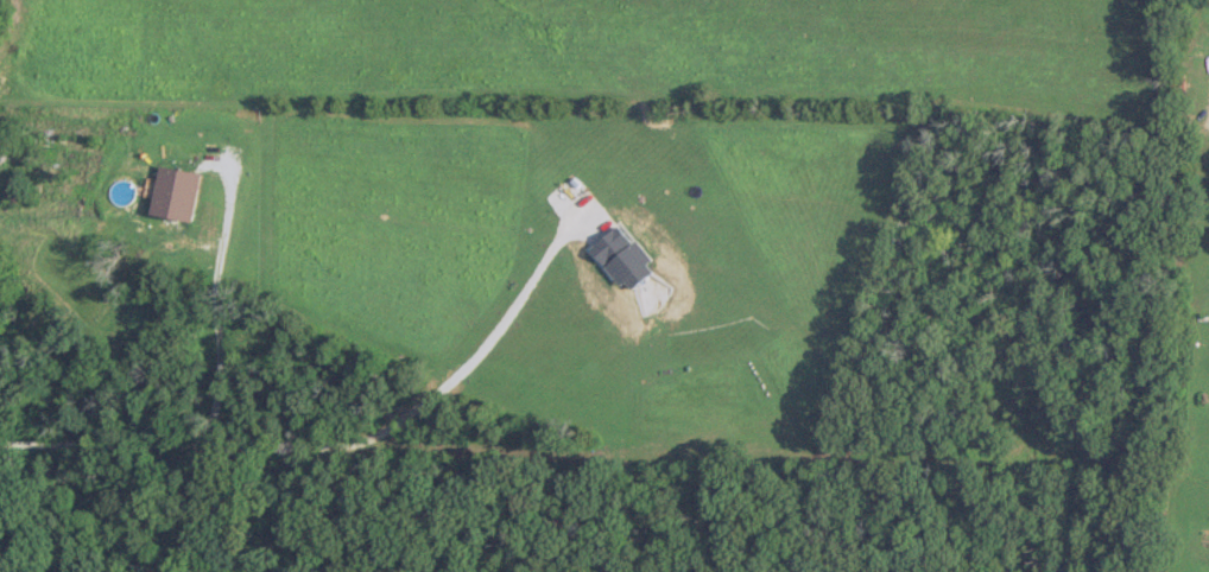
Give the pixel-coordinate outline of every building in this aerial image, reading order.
[(57,159),(58,147),(39,145),(38,157),(57,159)]
